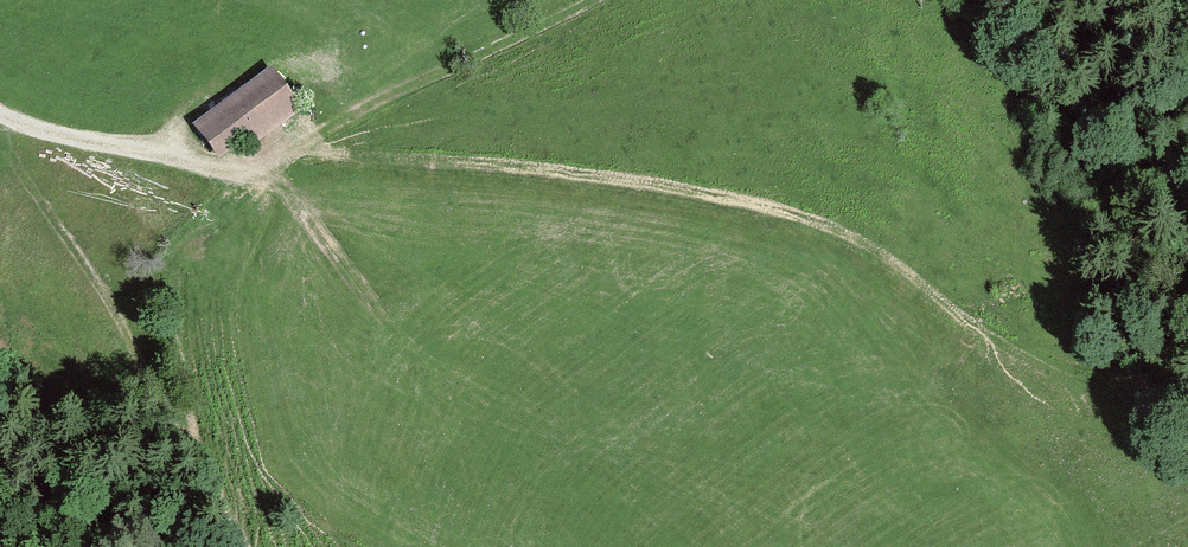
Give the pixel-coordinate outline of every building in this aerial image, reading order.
[(234,134),(242,145),(294,107),(269,73),(217,111),(196,126),(213,149),(234,134)]
